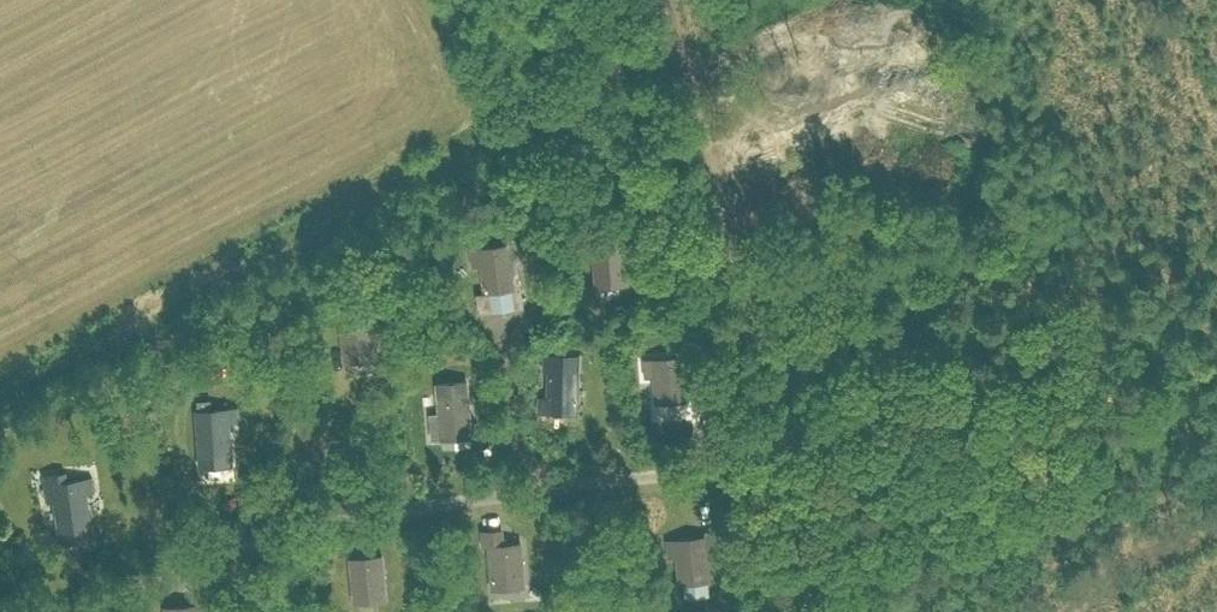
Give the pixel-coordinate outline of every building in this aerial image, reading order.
[(597,285),(628,282),(624,239),(593,242),(597,285)] [(486,290),(516,286),(510,243),(479,248),(486,290)] [(346,360),(377,356),(372,313),(341,317),(346,360)] [(657,401),(688,398),(684,355),(653,358),(657,401)] [(577,410),(578,369),(549,368),(548,409),(577,410)] [(440,436),(471,434),(466,379),(436,381),(437,395),(436,395),(440,436)] [(232,465),(231,451),(229,422),(241,421),(240,407),(197,409),(200,453),(201,467),(232,465)] [(57,525),(88,521),(82,478),(51,482),(57,525)] [(493,587),(524,584),(521,541),(505,543),(504,527),(481,529),(482,545),(489,544),(493,587)] [(680,581),(712,578),(707,535),(676,538),(680,581)] [(355,600),(386,597),(382,554),(351,557),(355,600)] [(721,581),(703,583),(705,599),(722,597),(721,581)] [(197,603),(166,606),(166,611),(198,611),(197,603)]
